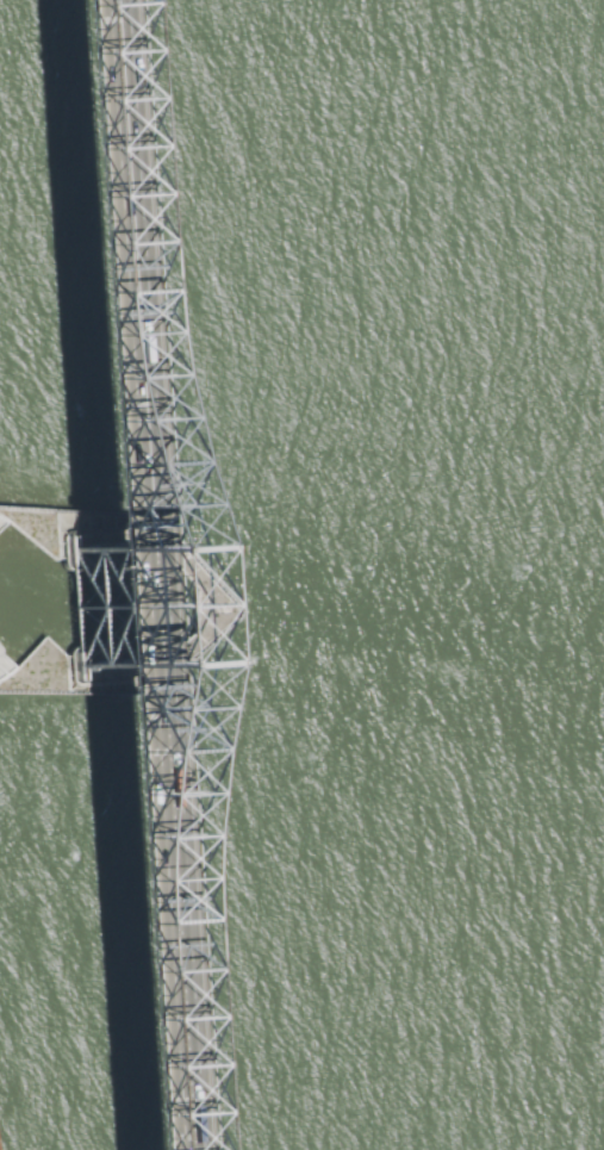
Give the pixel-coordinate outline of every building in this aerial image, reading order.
[(68,535),(69,559),(137,557),(136,532),(68,535)] [(75,653),(76,677),(145,675),(144,649),(75,653)]
